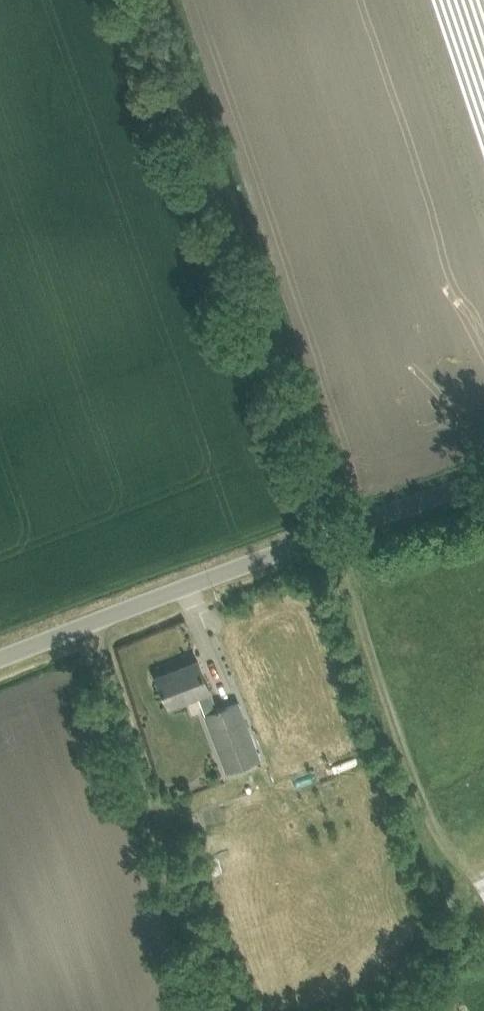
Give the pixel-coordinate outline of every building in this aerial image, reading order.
[(198,660),(157,675),(164,694),(168,702),(170,705),(184,699),(199,694),(228,768),(260,756),(238,700),(219,708),(205,678),(198,660)]
